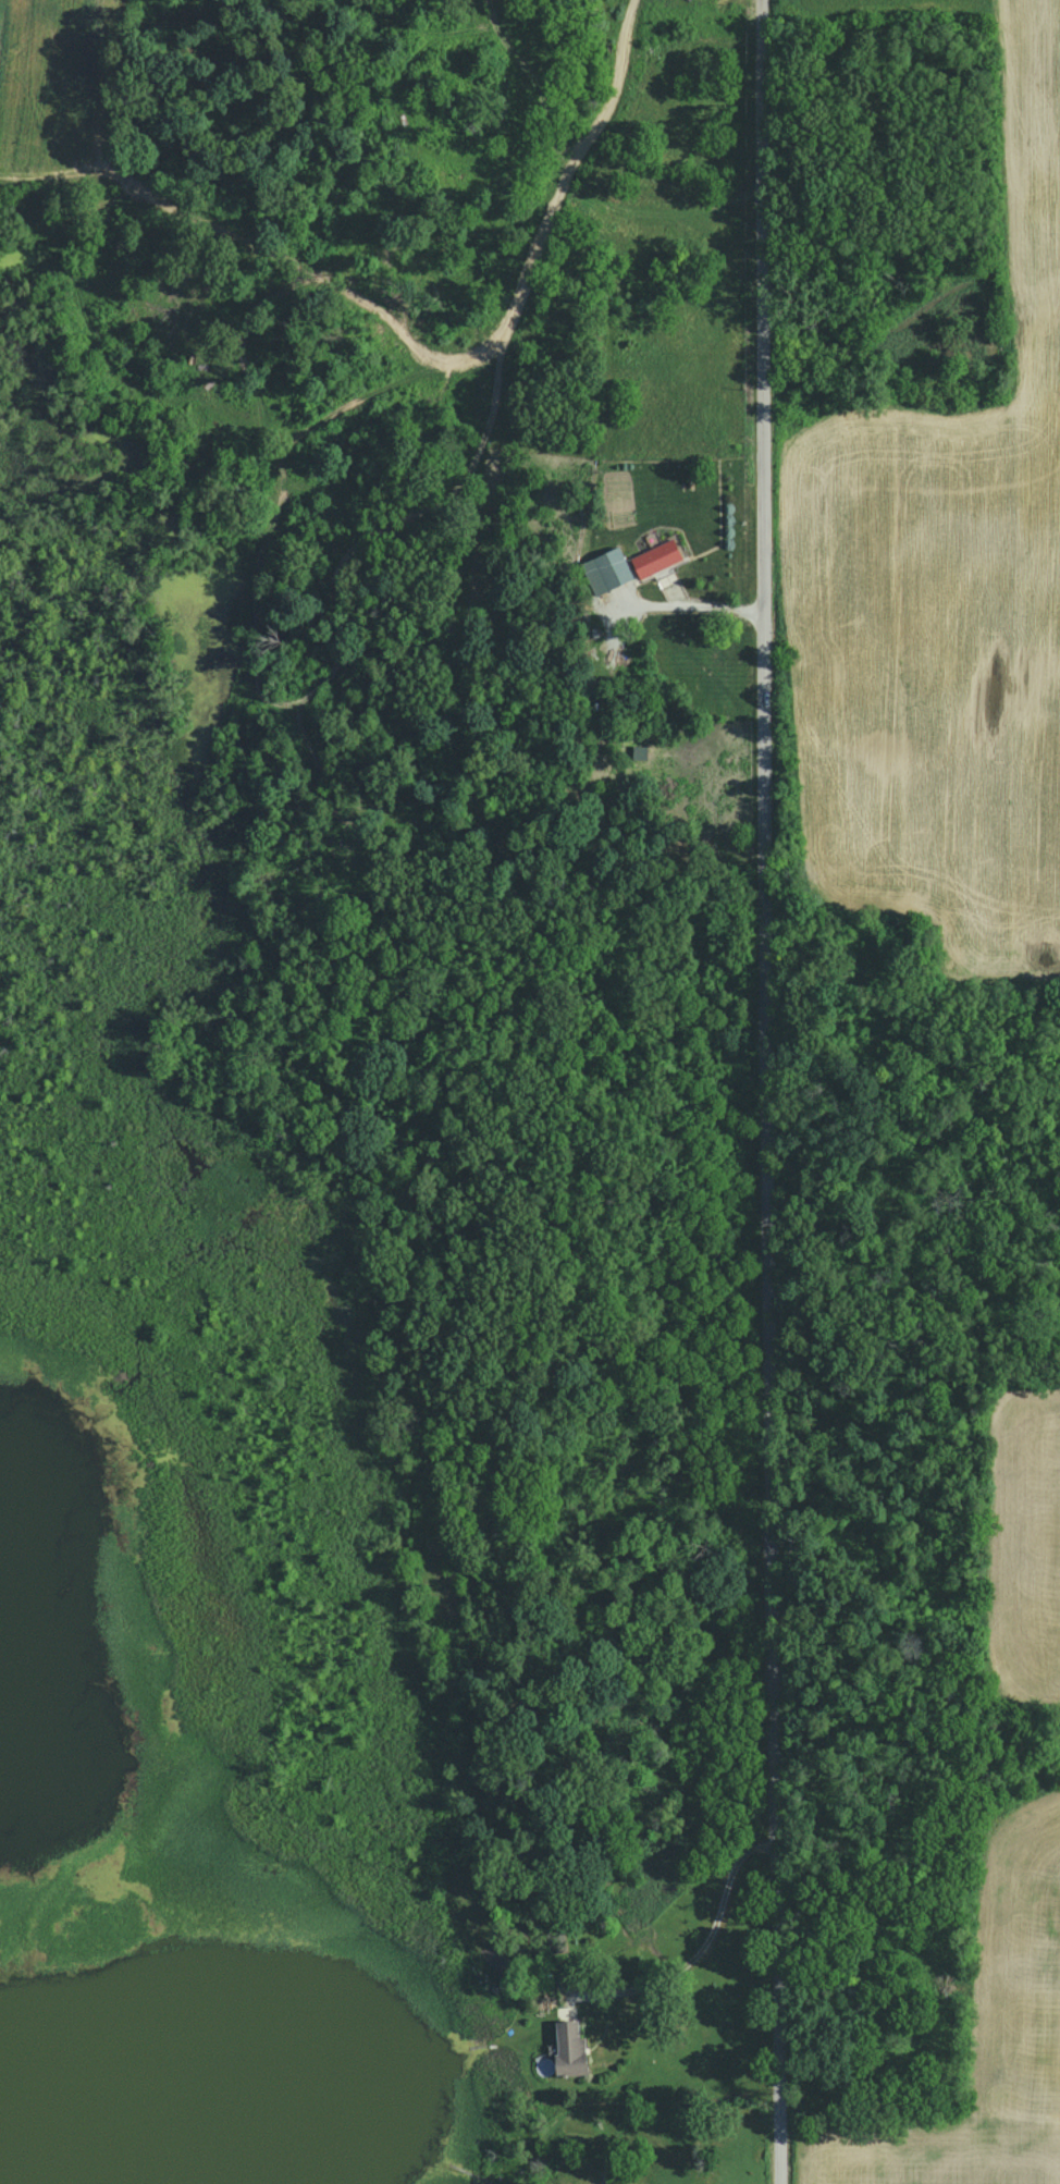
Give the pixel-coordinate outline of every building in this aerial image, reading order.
[(626,558),(634,578),(677,560),(669,540),(626,558)] [(629,578),(614,547),(590,558),(604,589),(629,578)] [(551,2076),(581,2076),(580,2022),(551,2022),(551,2076)]
